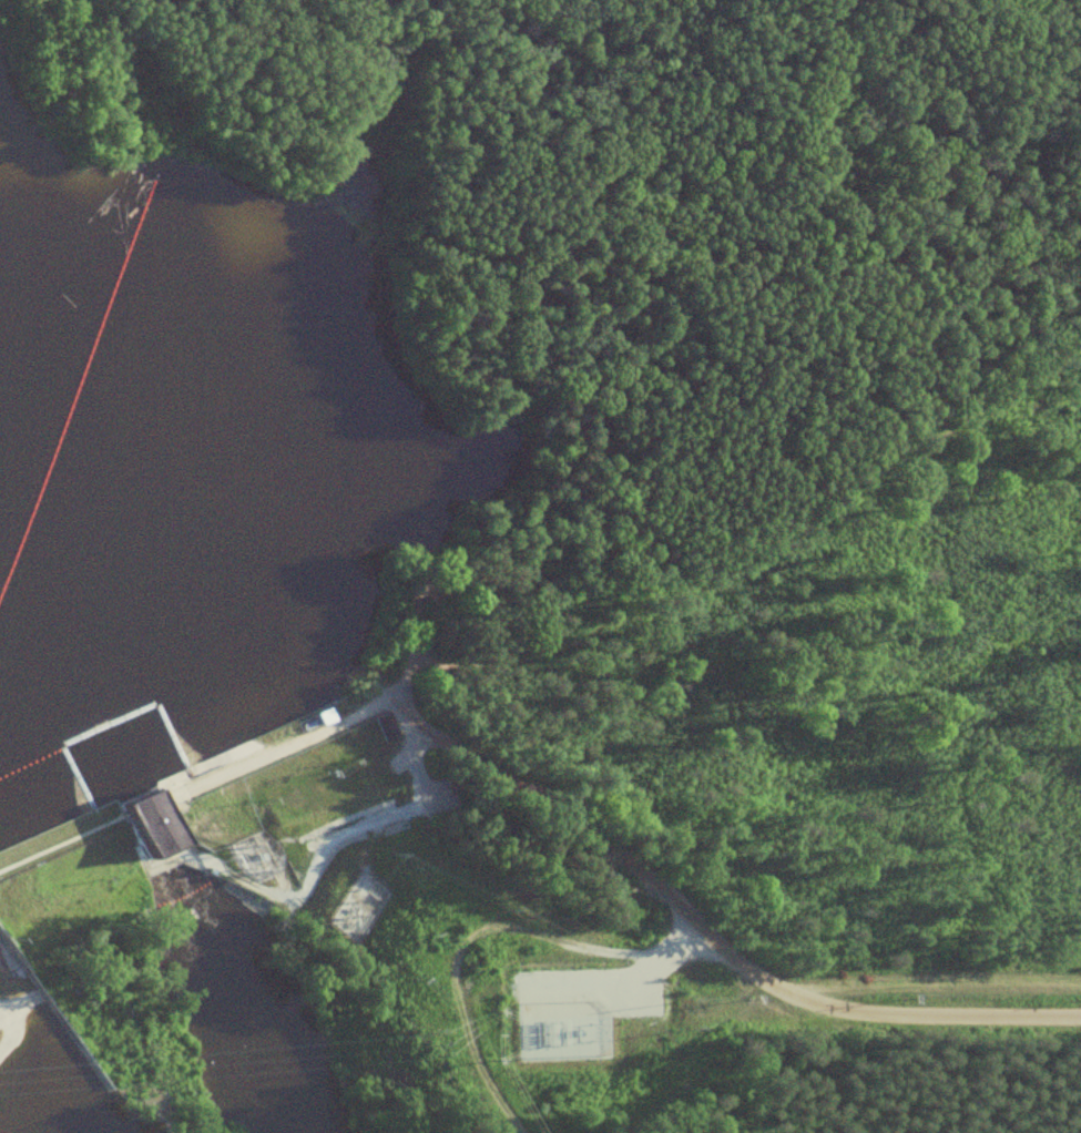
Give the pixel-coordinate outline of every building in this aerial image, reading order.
[(384,742),(397,736),(388,713),(375,718),(384,742)] [(123,805),(151,859),(165,853),(183,844),(156,788),(123,805)]
